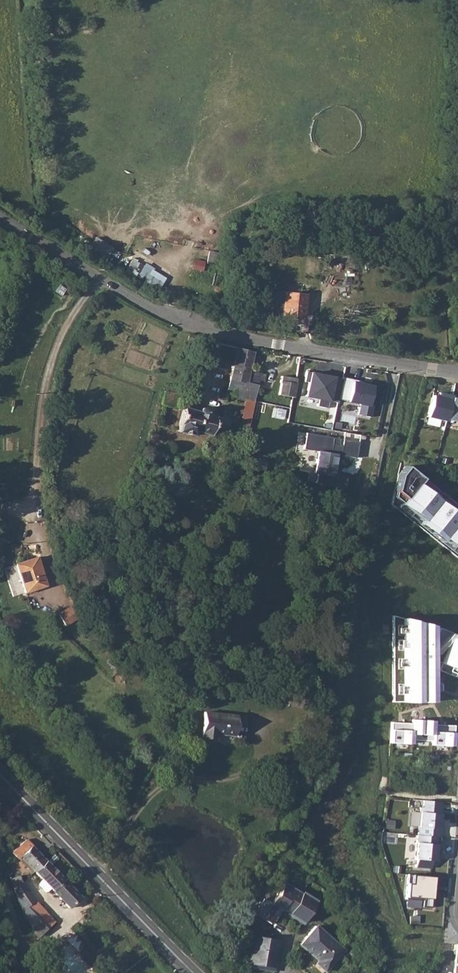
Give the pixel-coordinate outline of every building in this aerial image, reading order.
[(448,240),(438,240),(438,248),(448,247),(448,240)] [(159,293),(168,275),(134,257),(125,274),(135,279),(138,273),(147,277),(143,285),(159,293)] [(303,316),(306,295),(285,293),(284,302),(277,301),(262,299),(259,323),(273,325),(274,313),(303,316)] [(236,348),(226,396),(245,399),(254,401),(258,383),(260,382),(264,382),(265,374),(250,371),(253,353),(236,348)] [(339,377),(310,370),(307,381),(312,382),(309,396),(321,399),(319,407),(331,410),(339,377)] [(278,395),(291,397),(292,397),(295,384),(296,378),(282,376),(278,395)] [(379,384),(347,378),(343,399),(362,403),(359,414),(373,417),(379,384)] [(164,391),(161,405),(178,409),(181,395),(180,395),(164,391)] [(436,397),(430,396),(425,417),(444,422),(444,419),(450,396),(442,394),(441,399),(436,397)] [(450,396),(444,419),(457,423),(457,400),(457,398),(450,396)] [(245,399),(239,426),(248,428),(254,401),(245,399)] [(183,409),(183,410),(177,432),(193,436),(195,431),(210,435),(213,427),(224,430),(225,422),(236,425),(238,417),(222,413),(220,419),(208,415),(208,414),(209,413),(208,411),(206,410),(205,409),(203,409),(201,410),(200,412),(200,413),(183,409)] [(344,439),(307,433),(305,448),(321,451),(318,473),(338,476),(341,456),(357,458),(361,435),(345,433),(344,439)] [(396,476),(388,505),(457,561),(457,511),(403,467),(396,476)] [(24,590),(25,592),(46,586),(37,558),(16,564),(24,590)] [(391,702),(430,701),(430,667),(453,676),(456,669),(457,670),(457,635),(438,627),(391,616),(391,702)] [(203,712),(201,737),(213,738),(214,734),(232,735),(233,735),(235,716),(235,715),(203,712)] [(411,723),(390,722),(389,743),(410,744),(411,740),(431,741),(431,745),(452,746),(453,737),(453,725),(432,724),(432,721),(411,720),(411,723)] [(324,796),(333,797),(333,782),(325,781),(324,796)] [(440,802),(423,800),(422,808),(419,808),(417,835),(440,837),(440,828),(438,828),(439,820),(439,812),(440,802)] [(417,835),(416,835),(414,859),(415,859),(415,867),(430,868),(431,860),(435,860),(436,853),(438,854),(439,849),(440,837),(417,835)] [(13,853),(19,859),(21,857),(35,872),(47,861),(27,840),(13,853)] [(21,857),(19,859),(33,874),(35,872),(21,857)] [(47,861),(35,872),(43,880),(51,888),(70,908),(81,896),(47,861)] [(437,877),(407,874),(405,899),(423,900),(422,907),(431,908),(432,903),(433,886),(436,886),(437,877)] [(20,876),(11,879),(15,890),(23,883),(20,876)] [(51,888),(43,880),(39,884),(47,892),(51,888)] [(279,906),(291,887),(282,882),(269,902),(262,897),(256,907),(254,914),(269,923),(279,906)] [(23,883),(15,890),(18,899),(31,893),(24,883),(23,883)] [(299,892),(291,887),(279,906),(287,912),(286,913),(300,921),(313,900),(299,891),(299,892)] [(31,893),(18,899),(22,910),(26,920),(28,919),(31,917),(44,931),(47,929),(55,921),(35,900),(31,893)] [(28,919),(35,940),(44,931),(31,917),(28,919)] [(316,926),(300,944),(318,960),(316,963),(324,971),(343,950),(316,926)] [(245,954),(244,965),(253,967),(253,965),(264,966),(264,969),(272,970),(274,960),(273,958),(273,955),(275,953),(277,940),(249,935),(245,954)]
